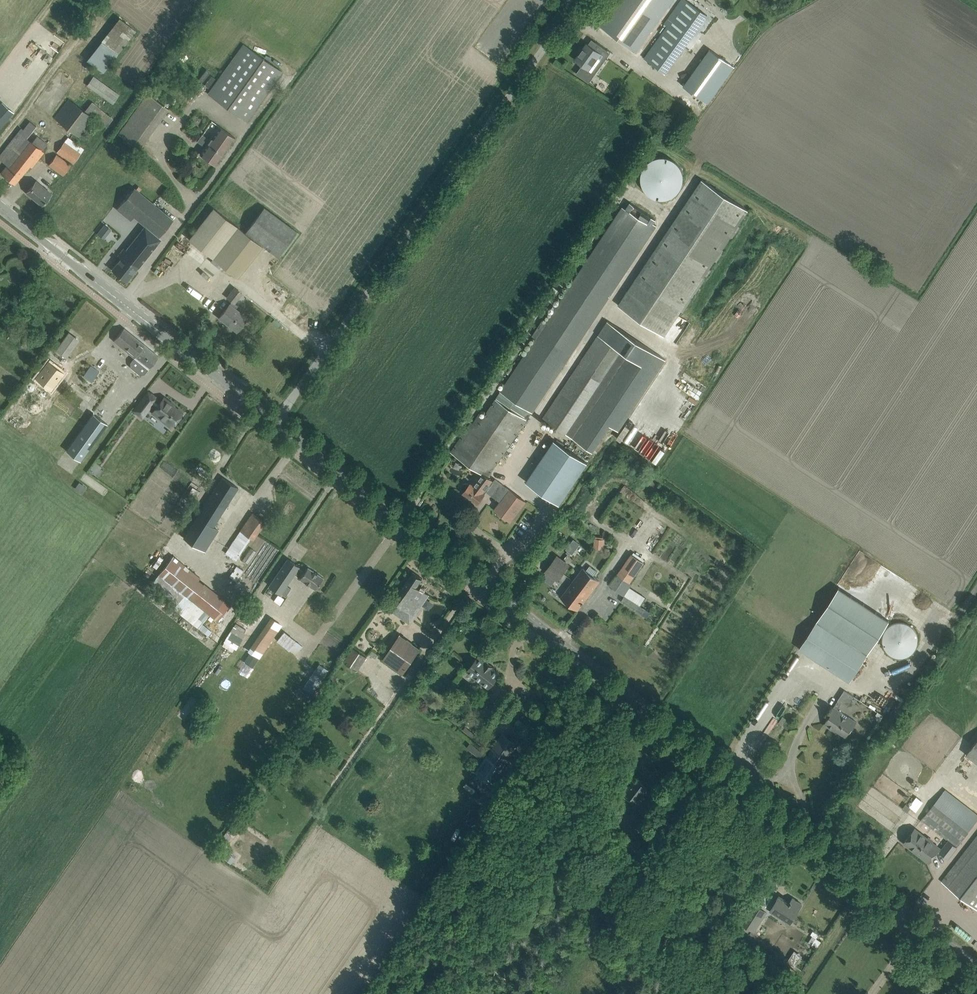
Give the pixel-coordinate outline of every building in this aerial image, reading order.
[(674,0),(618,0),(600,25),(637,52),(674,0)] [(707,14),(688,0),(683,0),(665,24),(668,26),(646,58),(666,72),(707,14)] [(118,17),(87,60),(104,73),(135,30),(118,17)] [(595,74),(604,61),(601,59),(607,50),(596,41),(592,46),(587,42),(575,60),(582,65),(576,73),(586,80),(592,71),(595,74)] [(247,121),(282,72),(244,45),(209,94),(247,121)] [(711,48),(684,85),(709,103),(735,66),(711,48)] [(113,102),(120,93),(94,74),(87,83),(113,102)] [(147,93),(119,133),(141,149),(169,109),(147,93)] [(54,117),(81,138),(96,118),(69,97),(54,117)] [(7,119),(14,111),(1,100),(0,101),(0,128),(7,119)] [(114,118),(93,101),(87,109),(107,126),(114,118)] [(42,151),(47,145),(37,137),(32,143),(26,139),(29,135),(36,125),(30,121),(23,131),(21,129),(0,156),(0,159),(8,165),(2,173),(15,184),(30,166),(32,167),(38,160),(44,152),(42,151)] [(216,165),(235,137),(219,126),(211,139),(203,134),(198,141),(205,146),(200,154),(216,165)] [(73,163),(80,153),(65,142),(58,151),(73,163)] [(638,166),(652,202),(685,189),(672,153),(638,166)] [(71,165),(55,155),(48,165),(64,175),(71,165)] [(702,178),(618,304),(665,335),(749,209),(702,178)] [(50,196),(44,191),(45,189),(36,181),(27,192),(27,193),(28,191),(34,196),(33,197),(32,197),(36,200),(36,201),(41,205),(50,196)] [(159,237),(173,220),(134,188),(117,209),(131,221),(134,217),(146,226),(126,250),(124,248),(118,256),(121,258),(112,270),(127,281),(137,268),(138,268),(160,241),(159,237)] [(481,472),(479,474),(484,478),(485,476),(487,477),(518,433),(533,411),(533,412),(657,225),(653,223),(656,219),(630,202),(626,210),(622,208),(547,322),(543,319),(532,335),(536,338),(477,427),(471,422),(451,452),(481,472)] [(278,256),(297,231),(264,207),(245,232),(213,208),(189,239),(213,258),(211,262),(219,268),(222,265),(238,277),(263,245),(278,256)] [(95,231),(108,241),(117,229),(104,219),(95,231)] [(235,304),(243,293),(236,287),(227,297),(235,304)] [(247,318),(230,304),(219,317),(237,331),(247,318)] [(608,321),(600,333),(542,417),(591,451),(609,424),(618,430),(666,360),(608,321)] [(145,345),(124,328),(114,340),(135,357),(145,345)] [(69,331),(57,349),(68,357),(80,339),(69,331)] [(25,341),(20,348),(24,351),(29,344),(25,341)] [(148,369),(159,356),(145,345),(135,357),(134,357),(134,358),(131,362),(131,367),(140,374),(144,373),(148,369)] [(49,361),(37,378),(52,389),(64,372),(49,361)] [(91,365),(83,376),(92,382),(100,371),(91,365)] [(156,400),(157,398),(148,391),(134,410),(142,417),(153,404),(156,400)] [(171,426),(182,412),(174,406),(174,405),(164,397),(160,403),(156,400),(153,404),(157,407),(153,412),(171,426)] [(93,413),(66,451),(81,461),(107,423),(93,413)] [(559,504),(587,462),(554,440),(526,481),(559,504)] [(490,482),(484,478),(479,474),(472,483),(471,483),(470,484),(468,483),(467,483),(465,483),(464,483),(462,484),(462,486),(461,487),(462,489),(463,490),(464,491),(463,493),(464,493),(462,495),(467,499),(469,497),(477,503),(483,495),(485,493),(489,487),(487,486),(490,482)] [(214,526),(233,496),(238,487),(222,477),(183,537),(205,551),(219,529),(214,526)] [(496,507),(512,519),(525,501),(502,484),(496,493),(503,498),(496,507)] [(79,485),(76,489),(84,494),(86,491),(79,485)] [(192,489),(188,496),(195,501),(200,493),(192,489)] [(253,539),(266,521),(253,513),(240,531),(253,539)] [(595,540),(594,550),(604,551),(605,541),(595,540)] [(251,548),(242,561),(247,564),(256,552),(251,548)] [(624,596),(632,583),(629,581),(643,560),(630,553),(617,573),(617,574),(610,586),(616,590),(624,596)] [(174,555),(159,574),(152,583),(178,603),(174,609),(199,628),(210,614),(218,620),(231,604),(224,600),(225,598),(199,579),(201,577),(174,555)] [(563,571),(569,564),(557,556),(546,571),(557,580),(561,575),(564,577),(567,574),(563,571)] [(298,566),(288,559),(270,585),(286,596),(290,589),(285,586),(293,573),(298,567),(298,566)] [(237,566),(230,577),(240,584),(248,573),(237,566)] [(315,589),(323,577),(307,567),(304,572),(298,567),(293,573),(299,578),(315,589)] [(578,609),(599,580),(583,568),(562,597),(578,609)] [(429,594),(417,586),(422,578),(413,571),(393,600),(415,615),(429,594)] [(804,640),(799,648),(850,681),(855,673),(868,654),(889,620),(838,587),(816,621),(804,640)] [(624,596),(620,601),(641,615),(645,609),(640,606),(624,596)] [(223,646),(236,653),(253,618),(240,611),(223,646)] [(434,634),(441,623),(429,614),(421,625),(434,634)] [(888,623),(887,654),(915,655),(916,623),(888,623)] [(284,630),(277,640),(290,650),(297,640),(296,639),(284,630)] [(403,673),(420,648),(400,634),(383,659),(403,673)] [(345,660),(358,669),(367,656),(354,647),(345,660)] [(249,653),(242,663),(251,669),(258,659),(249,653)] [(493,682),(500,673),(492,667),(493,666),(486,661),(486,662),(478,656),(467,671),(489,688),(489,687),(494,690),(490,696),(497,702),(506,690),(499,684),(498,685),(493,682)] [(319,664),(303,688),(311,694),(327,670),(319,664)] [(848,706),(854,696),(844,690),(838,700),(848,706)] [(308,693),(304,698),(309,702),(313,697),(308,693)] [(857,722),(833,706),(827,715),(828,718),(825,722),(834,728),(834,730),(837,732),(834,736),(835,736),(838,731),(846,736),(849,731),(851,731),(857,722)] [(951,740),(967,753),(976,740),(976,715),(973,712),(951,740)] [(193,714),(191,722),(199,724),(201,716),(193,714)] [(504,766),(518,744),(502,733),(488,755),(476,772),(493,783),(504,766)] [(480,757),(484,752),(471,742),(467,747),(480,757)] [(478,774),(477,777),(491,786),(493,783),(478,774)] [(976,821),(976,814),(945,789),(921,820),(921,821),(922,820),(948,840),(940,851),(948,858),(963,839),(976,821)] [(906,804),(902,809),(907,813),(911,808),(906,804)] [(940,848),(915,828),(904,842),(929,862),(940,848)] [(948,873),(942,881),(976,909),(976,835),(948,873)] [(564,870),(562,874),(577,882),(579,878),(564,870)] [(758,892),(765,896),(769,889),(763,885),(758,892)] [(770,909),(782,916),(790,922),(802,903),(793,898),(791,901),(790,901),(789,902),(779,896),(770,909)] [(767,911),(752,902),(740,921),(754,930),(767,911)] [(774,951),(770,957),(777,961),(781,955),(774,951)]
